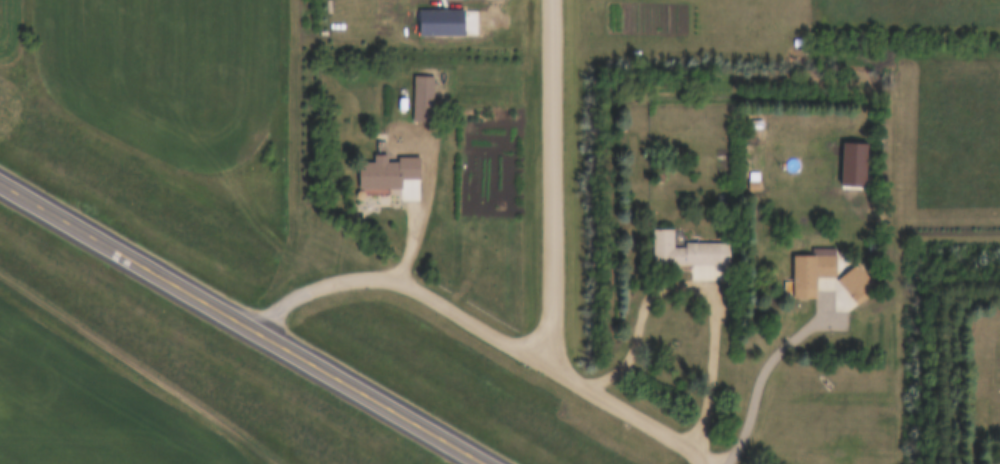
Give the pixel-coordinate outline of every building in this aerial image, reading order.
[(358,190),(401,190),(401,179),(420,179),(421,157),(388,157),(388,155),(375,155),(375,163),(358,163),(358,190)] [(674,244),(674,230),(652,230),(652,267),(720,267),(720,244),(674,244)] [(817,290),(816,278),(836,278),(835,249),(811,249),(811,255),(793,256),(794,290),(817,290)] [(871,283),(857,265),(837,281),(851,299),(871,283)]
